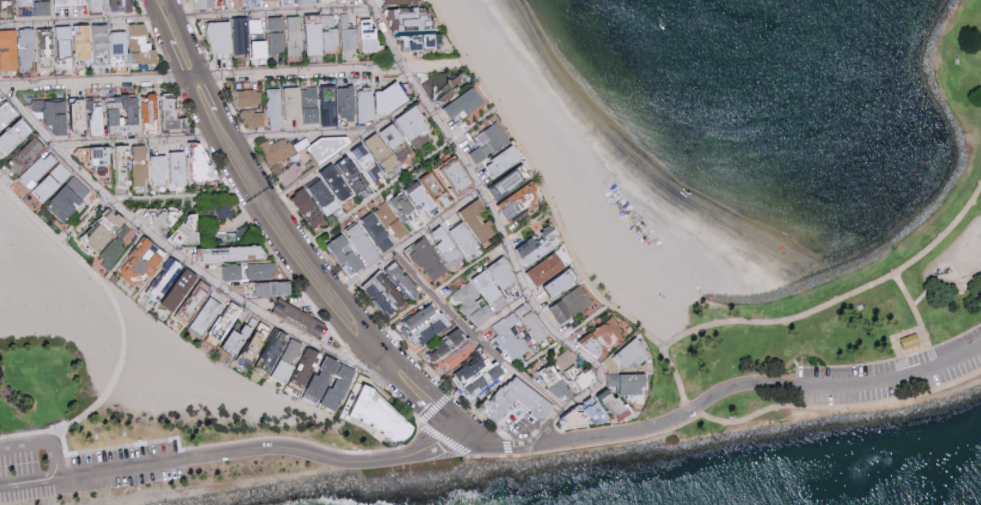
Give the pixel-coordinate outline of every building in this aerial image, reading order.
[(105,0),(93,0),(93,13),(106,13),(105,0)] [(135,0),(111,0),(111,13),(135,13),(135,0)] [(195,9),(214,9),(213,0),(195,0),(195,9)] [(439,35),(412,37),(411,28),(422,27),(422,19),(431,19),(430,8),(389,10),(389,22),(394,22),(395,33),(408,32),(409,52),(440,50),(439,35)] [(358,29),(349,29),(348,14),(341,15),(342,50),(358,49),(358,29)] [(309,55),(339,54),(338,29),(333,29),(332,15),(308,16),(309,55)] [(289,56),(304,56),(303,17),(289,17),(289,56)] [(268,42),(254,42),(254,56),(285,57),(286,18),(268,18),(268,42)] [(262,19),(236,19),(236,56),(250,56),(250,33),(262,33),(262,19)] [(364,20),(363,52),(380,52),(380,29),(374,29),(374,20),(364,20)] [(211,23),(211,54),(233,54),(232,23),(211,23)] [(150,25),(132,24),(131,64),(159,64),(159,50),(149,50),(150,25)] [(92,61),(93,27),(77,26),(77,60),(92,61)] [(96,27),(97,66),(130,65),(129,33),(110,33),(110,26),(96,27)] [(1,49),(2,71),(20,70),(37,69),(35,29),(0,31),(0,49),(1,49)] [(74,58),(73,38),(56,38),(57,58),(74,58)] [(477,104),(453,66),(422,86),(431,100),(436,97),(451,121),(477,104)] [(282,89),(283,120),(304,119),(305,124),(325,124),(325,128),(341,127),(340,120),(359,119),(357,86),(282,89)] [(378,111),(406,109),(405,87),(377,89),(378,111)] [(282,89),(266,89),(267,118),(270,118),(271,130),(282,130),(282,89)] [(262,90),(238,91),(239,108),(263,107),(262,90)] [(375,121),(375,91),(359,92),(361,122),(375,121)] [(144,103),(145,124),(158,123),(157,95),(154,95),(154,102),(144,103)] [(142,133),(142,100),(131,100),(131,96),(110,97),(111,134),(142,133)] [(7,100),(0,106),(0,134),(21,117),(7,100)] [(186,130),(186,120),(179,120),(179,100),(166,100),(167,130),(186,130)] [(69,136),(68,101),(34,101),(34,112),(44,112),(45,126),(55,126),(55,136),(69,136)] [(92,137),(106,138),(107,108),(96,107),(96,101),(88,101),(87,129),(92,129),(92,137)] [(410,143),(432,128),(418,107),(396,121),(410,143)] [(265,113),(255,113),(254,110),(245,110),(246,128),(265,127),(265,113)] [(23,119),(0,141),(0,154),(6,160),(35,132),(23,119)] [(472,163),(508,142),(495,121),(471,135),(477,144),(465,151),(472,163)] [(406,140),(395,124),(381,134),(392,150),(406,140)] [(345,131),(311,149),(319,165),(354,147),(345,131)] [(402,164),(378,133),(366,143),(389,173),(402,164)] [(271,165),(311,146),(308,139),(291,147),(287,137),(271,145),(269,141),(261,145),(271,165)] [(219,181),(218,165),(210,166),(209,143),(189,144),(190,159),(195,158),(196,182),(219,181)] [(479,164),(489,177),(515,157),(505,144),(479,164)] [(352,157),(379,182),(388,173),(361,147),(352,157)] [(20,179),(29,189),(58,161),(49,151),(20,179)] [(188,184),(188,152),(169,153),(169,184),(188,184)] [(322,171),(342,204),(370,187),(350,155),(322,171)] [(168,156),(153,157),(154,186),(169,186),(168,156)] [(463,185),(448,156),(430,166),(445,195),(463,185)] [(72,174),(61,163),(33,193),(44,204),(72,174)] [(321,175),(307,183),(326,217),(340,209),(321,175)] [(65,223),(93,193),(75,176),(47,207),(65,223)] [(379,250),(406,233),(405,231),(416,224),(410,214),(423,206),(410,185),(394,194),(393,193),(382,200),(394,219),(382,226),(372,211),(360,218),(379,250)] [(293,196),(303,218),(307,216),(315,232),(327,226),(309,189),(293,196)] [(482,220),(477,222),(472,213),(479,210),(472,199),(453,210),(473,244),(490,234),(482,220)] [(110,272),(137,229),(108,211),(86,246),(105,258),(100,265),(110,272)] [(345,230),(368,265),(381,256),(358,221),(345,230)] [(448,232),(461,222),(478,247),(465,256),(448,232)] [(521,267),(545,242),(543,240),(549,233),(538,223),(508,255),(521,267)] [(424,232),(443,268),(457,260),(437,225),(424,232)] [(328,246),(344,267),(340,270),(348,280),(367,264),(342,234),(328,246)] [(425,283),(442,273),(420,236),(403,246),(425,283)] [(169,252),(140,237),(120,277),(139,287),(146,275),(155,279),(169,252)] [(206,263),(267,261),(266,247),(206,249),(206,263)] [(519,271),(529,286),(558,268),(549,253),(519,271)] [(497,255),(505,266),(502,268),(510,278),(495,289),(480,267),(497,255)] [(187,267),(172,258),(158,281),(155,279),(146,292),(164,304),(187,267)] [(389,261),(379,269),(404,299),(414,291),(389,261)] [(248,264),(249,280),(276,279),(275,263),(248,264)] [(243,281),(243,265),(224,266),(225,281),(243,281)] [(177,314),(201,277),(189,269),(164,307),(177,314)] [(541,299),(563,281),(554,270),(532,288),(541,299)] [(381,312),(398,301),(378,271),(355,287),(373,314),(379,310),(381,312)] [(488,315),(481,302),(494,295),(480,272),(448,291),(469,327),(488,315)] [(256,284),(256,298),(293,297),(292,283),(256,284)] [(542,308),(554,326),(589,303),(577,285),(542,308)] [(224,306),(212,298),(191,328),(198,332),(201,327),(207,331),(224,306)] [(273,315),(322,338),(329,324),(280,301),(273,315)] [(394,326),(412,348),(442,324),(424,302),(394,326)] [(210,337),(221,344),(244,311),(232,303),(210,337)] [(546,335),(525,303),(488,327),(509,361),(526,350),(513,329),(522,323),(535,342),(546,335)] [(619,328),(606,315),(585,338),(581,334),(571,345),(588,360),(609,336),(611,338),(619,328)] [(246,358),(260,363),(274,328),(260,323),(246,358)] [(234,330),(225,349),(241,357),(254,329),(245,324),(241,334),(234,330)] [(287,383),(304,343),(275,331),(263,360),(266,361),(261,372),(287,383)] [(901,341),(904,352),(921,347),(917,335),(901,341)] [(468,347),(457,337),(434,363),(445,373),(468,347)] [(598,357),(606,373),(641,357),(633,340),(598,357)] [(290,387),(306,393),(323,352),(309,345),(290,387)] [(573,360),(565,349),(551,359),(559,371),(573,360)] [(485,363),(478,353),(446,373),(461,398),(499,374),(489,360),(485,363)] [(357,367),(329,356),(322,373),(317,371),(309,392),(324,397),(322,404),(340,411),(357,367)] [(563,377),(570,393),(591,383),(584,367),(563,377)] [(636,373),(603,374),(603,385),(611,385),(611,395),(636,394),(636,373)] [(474,410),(484,397),(488,400),(498,387),(500,388),(503,384),(504,385),(507,381),(509,382),(513,376),(554,407),(544,421),(540,418),(535,421),(527,416),(505,430),(496,424),(493,425),(474,410)] [(377,387),(368,383),(354,414),(368,421),(373,425),(389,433),(392,436),(405,442),(417,430),(418,426),(377,387)] [(321,399),(308,391),(304,398),(317,406),(321,399)] [(621,394),(621,402),(641,403),(641,395),(621,394)]
